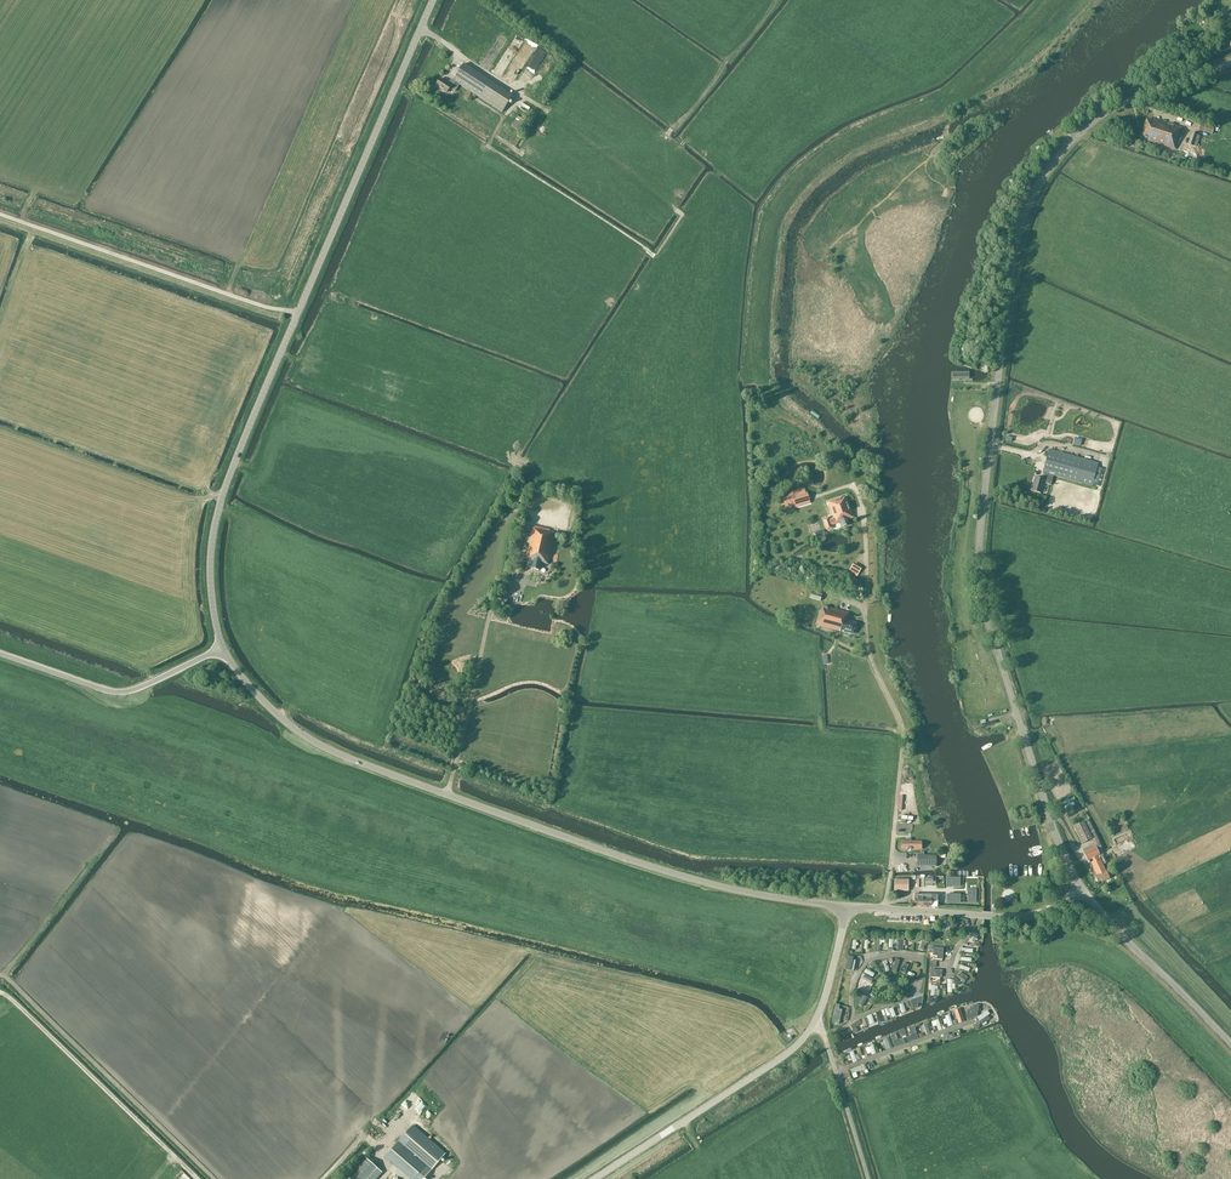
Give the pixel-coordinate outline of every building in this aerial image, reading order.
[(1222,16),(1224,19),(1230,14),(1230,12),(1230,10),(1222,16)] [(509,46),(512,49),(517,45),(514,41),(509,46)] [(533,53),(519,83),(526,87),(541,57),(533,53)] [(521,58),(512,69),(517,72),(525,61),(521,58)] [(513,96),(464,64),(453,80),(451,79),(449,84),(441,79),(436,86),(446,93),(449,88),(455,92),(459,85),(502,112),(513,96)] [(557,96),(549,106),(553,109),(561,99),(557,96)] [(1151,121),(1147,119),(1141,136),(1149,139),(1148,141),(1175,149),(1182,128),(1152,119),(1151,121)] [(1215,127),(1201,123),(1199,130),(1213,134),(1215,127)] [(1188,145),(1196,148),(1200,136),(1192,133),(1188,145)] [(1042,479),(1040,479),(1035,477),(1031,490),(1041,493),(1043,483),(1051,485),(1053,476),(1092,486),(1098,463),(1049,449),(1042,473),(1044,473),(1042,479)] [(784,504),(786,510),(792,508),(791,506),(795,505),(796,507),(810,503),(806,492),(805,493),(803,489),(797,491),(799,495),(795,496),(794,495),(783,499),(784,504)] [(842,498),(841,497),(828,502),(834,519),(829,520),(828,517),(823,519),(827,530),(832,528),(831,524),(841,521),(843,527),(849,525),(847,520),(853,518),(846,496),(842,498)] [(550,531),(550,529),(533,525),(526,558),(534,560),(532,568),(539,570),(540,562),(548,564),(555,533),(550,531)] [(861,569),(853,564),(849,572),(857,577),(861,569)] [(824,591),(816,589),(815,593),(811,592),(810,598),(821,601),(824,591)] [(849,613),(848,613),(823,607),(822,607),(817,625),(844,632),(844,631),(853,633),(856,623),(847,621),(849,613)] [(1074,794),(1060,799),(1063,806),(1067,805),(1066,802),(1069,801),(1071,806),(1078,803),(1074,794)] [(1099,842),(1088,819),(1073,826),(1082,843),(1091,839),(1094,844),(1082,850),(1087,861),(1089,860),(1096,875),(1094,876),(1097,882),(1101,881),(1101,882),(1109,878),(1100,858),(1098,855),(1102,853),(1104,852),(1099,842)] [(1124,840),(1116,844),(1118,849),(1126,845),(1124,840)] [(918,849),(918,842),(915,842),(902,842),(902,849),(907,849),(907,850),(908,850),(908,849),(911,849),(911,850),(911,849),(918,849)] [(1103,856),(1102,853),(1098,855),(1100,858),(1104,864),(1107,862),(1104,856),(1103,856)] [(937,855),(917,854),(917,866),(936,866),(937,855)] [(925,876),(917,876),(913,876),(913,880),(917,880),(917,884),(916,884),(916,887),(924,887),(925,876)] [(933,879),(933,877),(926,877),(926,879),(925,879),(925,884),(925,886),(932,886),(932,884),(935,883),(935,879),(933,879)] [(946,878),(946,886),(960,886),(960,878),(946,878)] [(908,891),(908,880),(895,880),(895,891),(908,891)] [(915,901),(915,906),(931,906),(937,906),(937,894),(913,894),(913,901),(915,901)] [(978,935),(973,932),(969,940),(974,943),(976,940),(977,941),(978,938),(977,937),(978,935)] [(884,938),(875,938),(875,948),(880,948),(880,942),(883,942),(884,938)] [(923,952),(927,941),(922,940),(919,950),(923,952)] [(942,970),(930,969),(930,978),(942,978),(942,970)] [(957,971),(954,977),(965,982),(968,976),(957,971)] [(864,975),(862,980),(870,984),(873,980),(864,975)] [(929,982),(929,995),(937,995),(937,982),(929,982)] [(859,1004),(863,1006),(868,996),(864,994),(859,1004)] [(833,1010),(843,1013),(845,1007),(840,1006),(840,1004),(835,1003),(833,1010)] [(959,1010),(953,1012),(957,1023),(963,1021),(959,1010)] [(977,1017),(980,1021),(990,1014),(987,1010),(977,1017)] [(944,1022),(947,1028),(953,1025),(949,1014),(945,1016),(946,1021),(944,1022)] [(934,1032),(941,1030),(938,1018),(931,1020),(934,1032)] [(922,1022),(913,1025),(915,1028),(920,1026),(922,1033),(927,1031),(925,1026),(923,1027),(922,1022)] [(941,1034),(943,1041),(954,1037),(953,1032),(948,1034),(948,1032),(941,1034)] [(864,1063),(850,1067),(853,1077),(856,1076),(855,1072),(863,1070),(864,1073),(867,1072),(866,1068),(865,1068),(864,1063)] [(445,1108),(435,1100),(420,1118),(418,1116),(433,1098),(425,1092),(410,1111),(412,1112),(410,1114),(416,1118),(412,1123),(424,1131),(430,1124),(431,1125),(445,1108)] [(411,1127),(385,1156),(411,1178),(423,1178),(444,1155),(411,1127)] [(377,1168),(365,1157),(347,1176),(350,1178),(376,1178),(382,1172),(377,1168)]
